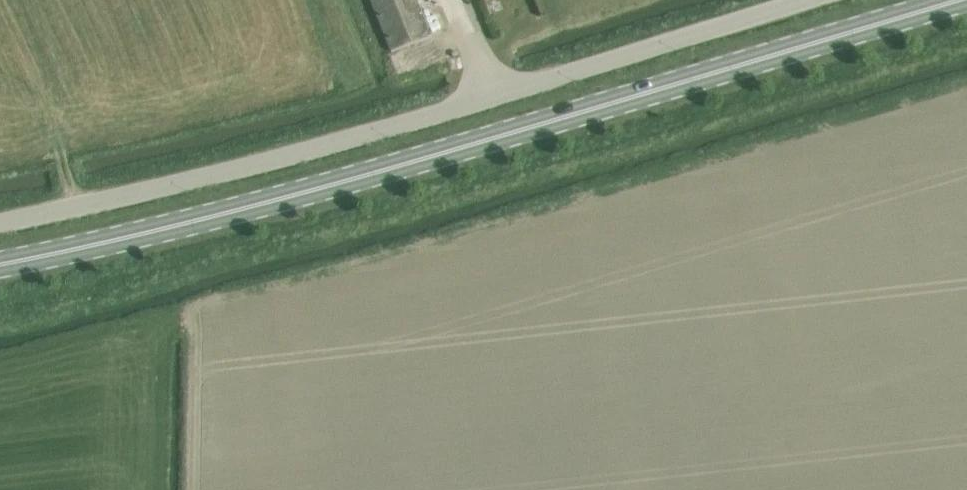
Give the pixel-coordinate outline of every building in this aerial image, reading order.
[(387,49),(430,31),(417,0),(367,0),(387,49)]
